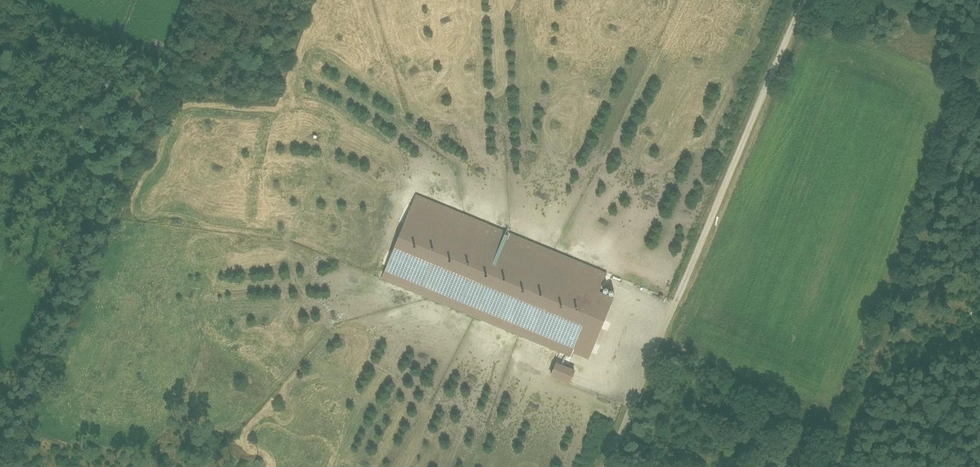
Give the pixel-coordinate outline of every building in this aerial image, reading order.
[(598,271),(418,199),(385,282),(565,353),(598,271)] [(572,383),(578,369),(558,361),(552,375),(572,383)]
